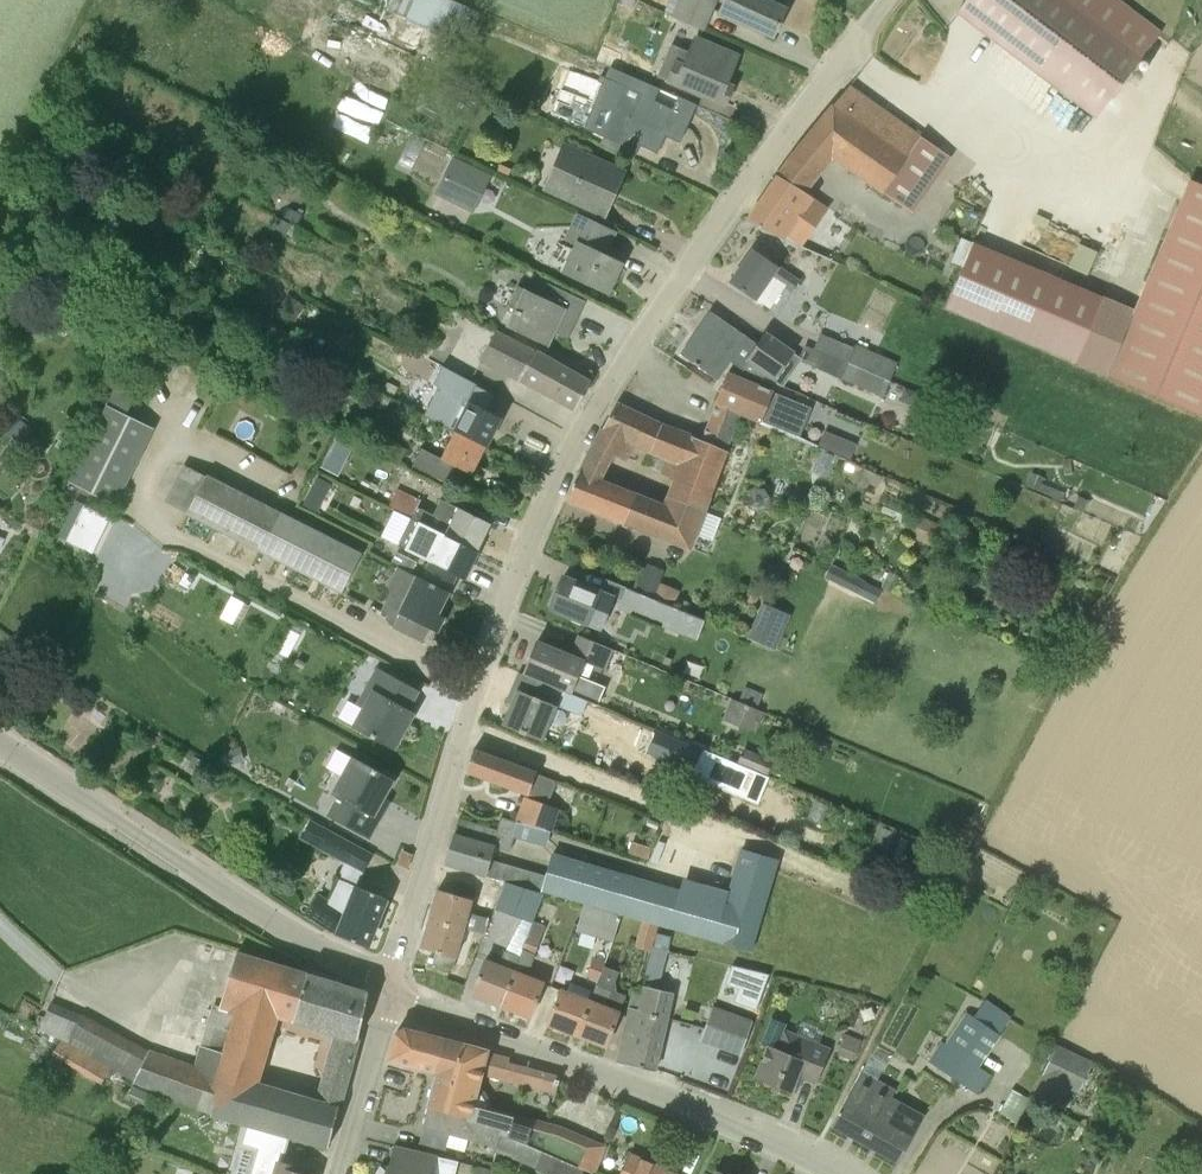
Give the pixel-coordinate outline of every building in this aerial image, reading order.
[(383,10),(448,37),(457,40),(470,7),(453,0),(387,0),(383,9),(383,10)] [(671,16),(704,31),(717,0),(678,0),(671,16)] [(717,11),(773,36),(786,8),(767,0),(723,0),(722,1),(717,11)] [(958,11),(1097,116),(1161,32),(1120,0),(966,0),(958,11)] [(669,50),(658,76),(668,80),(667,81),(724,105),(733,86),(726,83),(738,55),(694,38),(688,51),(672,44),(669,50)] [(602,45),(596,61),(609,67),(618,71),(620,71),(627,56),(602,45)] [(587,63),(583,73),(598,79),(600,74),(603,75),(605,76),(608,78),(585,128),(603,137),(603,136),(606,130),(610,131),(640,145),(657,153),(666,134),(680,140),(697,104),(678,96),(672,108),(654,99),(657,93),(660,88),(620,71),(618,71),(609,67),(607,71),(607,72),(587,63)] [(353,79),(341,110),(381,125),(393,95),(353,79)] [(881,194),(883,193),(911,212),(946,161),(849,86),(804,140),(881,194)] [(559,153),(543,187),(602,213),(612,191),(615,192),(624,172),(587,156),(584,164),(559,153)] [(453,157),(436,195),(463,209),(481,171),(453,157)] [(777,176),(746,220),(802,246),(827,212),(822,209),(825,205),(806,192),(819,176),(789,158),(777,176)] [(1107,377),(1201,418),(1201,184),(1191,180),(1135,312),(1107,377)] [(565,274),(606,293),(621,261),(594,248),(605,226),(579,214),(567,240),(578,246),(565,274)] [(1082,242),(1074,264),(1091,271),(1100,249),(1082,242)] [(1076,364),(1104,299),(973,243),(945,309),(1076,364)] [(754,249),(731,282),(751,297),(753,296),(769,308),(784,287),(791,292),(799,282),(754,249)] [(506,326),(527,336),(549,346),(559,324),(572,330),(586,301),(546,282),(540,295),(519,285),(510,304),(515,306),(506,326)] [(277,309),(294,321),(305,305),(288,293),(277,309)] [(699,365),(718,378),(729,360),(743,370),(772,383),(794,352),(765,331),(756,344),(715,315),(698,339),(694,336),(682,353),(695,362),(694,363),(698,366),(699,365)] [(497,329),(480,360),(518,379),(576,409),(590,383),(497,329)] [(855,345),(848,362),(890,380),(897,364),(885,358),(874,354),(855,345)] [(883,396),(890,380),(847,362),(841,378),(883,396)] [(439,387),(424,415),(428,417),(440,423),(457,431),(456,432),(485,447),(500,418),(487,411),(471,404),(480,387),(442,367),(434,384),(439,387)] [(728,373),(714,406),(731,413),(731,414),(735,415),(740,417),(741,415),(755,421),(760,423),(772,428),(797,439),(811,407),(791,399),(773,391),(773,390),(728,371),(728,373)] [(109,396),(134,405),(138,394),(114,385),(109,396)] [(664,461),(678,431),(662,425),(616,403),(592,447),(613,457),(615,453),(625,457),(630,447),(664,461)] [(113,508),(152,430),(105,406),(66,484),(113,508)] [(740,417),(735,415),(731,414),(731,413),(714,406),(701,440),(727,450),(740,417)] [(17,417),(7,433),(23,443),(33,428),(17,417)] [(664,461),(660,471),(661,471),(664,472),(672,476),(677,478),(669,496),(691,505),(701,508),(703,509),(704,510),(706,510),(729,451),(727,450),(701,440),(693,437),(678,431),(664,461)] [(423,449),(414,466),(447,483),(456,466),(472,474),(485,447),(456,432),(442,459),(423,449)] [(338,438),(327,467),(345,473),(355,444),(338,438)] [(847,441),(840,457),(850,461),(856,445),(847,441)] [(566,499),(637,527),(649,498),(601,479),(613,457),(592,447),(566,499)] [(342,592),(362,552),(209,473),(207,476),(185,466),(167,500),(189,511),(187,515),(342,592)] [(308,501),(332,509),(341,483),(317,475),(308,501)] [(398,489),(389,507),(412,518),(477,550),(490,523),(441,499),(433,515),(417,507),(421,500),(398,489)] [(748,502),(752,508),(759,509),(766,505),(767,497),(762,491),(755,490),(749,494),(748,502)] [(648,499),(637,527),(691,549),(697,534),(705,512),(706,510),(704,510),(703,509),(701,508),(691,505),(669,496),(665,506),(648,499)] [(508,505),(515,509),(520,502),(513,498),(508,505)] [(59,535),(93,552),(110,517),(77,500),(59,535)] [(412,518),(399,545),(431,561),(428,566),(425,573),(451,586),(456,576),(457,574),(464,577),(477,550),(412,518)] [(28,531),(37,536),(43,523),(35,519),(28,531)] [(918,519),(911,536),(934,545),(941,528),(918,519)] [(832,565),(826,578),(858,594),(865,580),(832,565)] [(395,625),(394,627),(422,641),(429,627),(437,632),(445,616),(439,613),(449,591),(419,576),(416,575),(416,576),(398,612),(400,613),(395,625)] [(563,577),(551,607),(602,626),(614,596),(563,577)] [(652,597),(673,605),(679,591),(658,582),(652,597)] [(627,587),(620,603),(673,625),(679,608),(673,605),(652,597),(627,587)] [(296,654),(307,626),(291,620),(281,648),(296,654)] [(756,621),(749,638),(773,648),(781,631),(775,629),(756,621)] [(523,674),(561,689),(598,704),(605,686),(575,674),(581,659),(603,667),(611,647),(577,634),(570,654),(538,639),(523,674)] [(418,690),(379,668),(368,688),(374,691),(354,727),(393,749),(407,724),(401,721),(418,690)] [(540,740),(548,723),(555,726),(559,726),(563,724),(566,720),(566,715),(564,712),(562,709),(554,706),(561,689),(523,674),(502,724),(540,740)] [(722,719),(755,733),(764,712),(756,709),(763,693),(745,686),(738,701),(731,698),(722,719)] [(551,831),(551,832),(560,808),(546,803),(555,780),(536,773),(536,772),(474,749),(467,770),(526,790),(515,820),(551,831)] [(737,763),(767,775),(773,761),(743,749),(737,763)] [(329,817),(368,838),(382,813),(376,809),(393,779),(354,757),(343,776),(350,780),(339,798),(337,797),(330,811),(332,812),(329,817)] [(455,833),(446,863),(486,875),(542,889),(584,903),(631,916),(631,917),(636,918),(636,917),(659,924),(666,926),(679,889),(553,853),(547,874),(491,858),(491,860),(490,859),(494,846),(510,850),(514,836),(546,846),(551,831),(515,820),(500,816),(497,829),(460,818),(455,833)] [(301,837),(362,872),(373,854),(311,820),(301,837)] [(413,853),(401,848),(396,863),(408,867),(413,853)] [(386,898),(357,886),(337,878),(327,902),(317,894),(306,913),(337,933),(367,945),(386,898)] [(438,889),(429,918),(464,928),(465,927),(486,934),(490,919),(469,913),(476,888),(457,882),(453,893),(438,889)] [(532,922),(543,893),(504,882),(495,908),(532,922)] [(616,965),(621,949),(628,927),(631,917),(631,916),(584,903),(576,930),(613,941),(611,946),(607,961),(616,965)] [(628,927),(639,930),(634,946),(650,951),(651,945),(657,932),(659,924),(636,917),(636,918),(631,917),(628,927)] [(429,918),(426,931),(421,947),(436,951),(433,963),(453,969),(464,928),(429,918)] [(672,935),(657,932),(651,945),(668,949),(672,935)] [(520,956),(502,1005),(531,1016),(543,983),(525,976),(533,955),(540,939),(528,934),(522,951),(520,956)] [(658,987),(666,956),(668,949),(651,945),(650,951),(645,974),(649,975),(647,986),(658,988),(658,987)] [(504,950),(498,965),(486,960),(472,993),(502,1005),(520,956),(504,950)] [(328,1147),(344,1089),(358,1038),(368,993),(236,952),(221,1008),(211,1005),(194,1063),(183,1103),(196,1108),(212,1114),(211,1115),(238,1123),(289,1136),(290,1136),(328,1147)] [(593,957),(585,976),(597,981),(605,962),(593,957)] [(770,975),(732,965),(726,984),(739,989),(735,1002),(757,1009),(770,975)] [(578,1034),(607,1046),(625,996),(596,985),(590,1001),(578,1034)] [(630,1007),(618,1062),(655,1071),(672,992),(658,988),(647,986),(642,985),(637,1008),(630,1007)] [(560,989),(548,1023),(578,1034),(590,1001),(560,989)] [(986,999),(974,1016),(1000,1033),(1011,1017),(986,999)] [(51,1001),(40,1026),(39,1029),(69,1042),(135,1080),(149,1049),(82,1013),(51,1001)] [(740,1053),(752,1021),(713,1007),(701,1039),(740,1053)] [(927,1059),(977,1094),(990,1074),(979,1066),(1000,1034),(968,1012),(946,1043),(940,1040),(927,1059)] [(438,1073),(446,1038),(405,1027),(396,1032),(389,1059),(438,1073)] [(817,1082),(826,1060),(831,1048),(782,1028),(775,1047),(769,1044),(756,1078),(791,1092),(798,1074),(817,1082)] [(861,1041),(845,1034),(837,1055),(853,1061),(861,1041)] [(456,1136),(462,1117),(443,1112),(462,1042),(446,1038),(438,1073),(424,1125),(429,1127),(425,1142),(443,1147),(447,1133),(456,1136)] [(505,1113),(473,1104),(481,1072),(554,1092),(552,1100),(554,1100),(560,1076),(532,1069),(509,1062),(510,1058),(487,1051),(488,1049),(462,1042),(443,1112),(462,1117),(499,1129),(579,1166),(579,1167),(593,1173),(605,1145),(591,1139),(589,1142),(558,1129),(527,1120),(528,1116),(506,1110),(505,1113)] [(1078,1093),(1093,1061),(1056,1043),(1042,1075),(1078,1093)] [(863,1070),(832,1124),(898,1162),(925,1114),(892,1096),(896,1089),(863,1070)] [(456,1136),(496,1147),(495,1150),(549,1173),(589,1173),(578,1169),(579,1167),(579,1166),(499,1129),(462,1117),(456,1136)] [(295,1170),(297,1165),(279,1160),(280,1155),(284,1156),(289,1136),(238,1123),(235,1130),(254,1136),(250,1148),(264,1152),(257,1173),(309,1173),(295,1170)] [(438,1155),(394,1145),(389,1165),(387,1165),(385,1173),(433,1173),(438,1155)] [(622,1173),(660,1173),(656,1172),(658,1168),(630,1155),(622,1173)] [(476,1173),(492,1173),(493,1169),(478,1166),(476,1173)]
